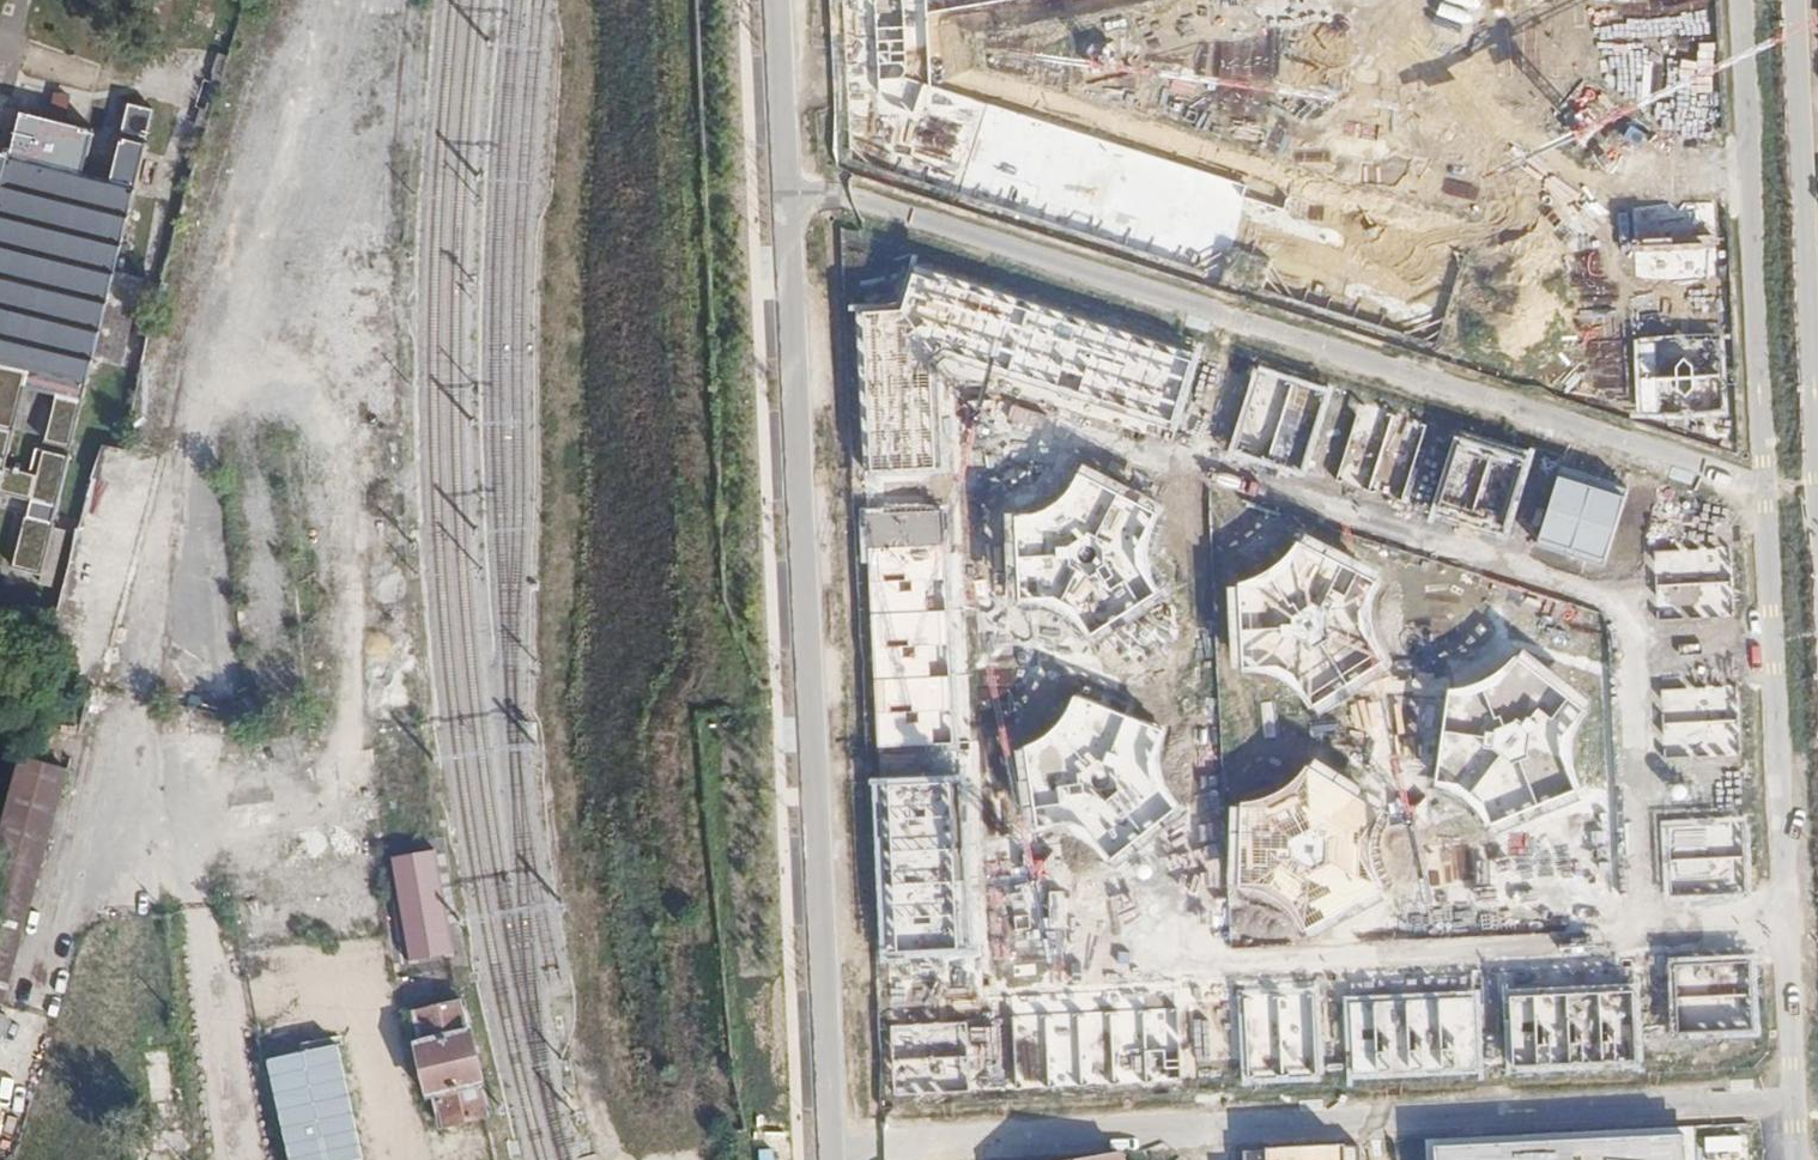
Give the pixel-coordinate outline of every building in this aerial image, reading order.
[(0,154),(0,495),(28,502),(13,564),(39,571),(50,529),(54,512),(92,362),(120,253),(137,187),(145,153),(147,145),(121,139),(110,182),(80,175),(92,130),(20,112),(9,156),(0,154)] [(947,355),(1179,432),(1203,345),(909,262),(900,304),(853,307),(867,471),(946,467),(937,364),(947,355)] [(1255,364),(1227,449),(1303,472),(1331,388),(1255,364)] [(1361,397),(1335,478),(1404,501),(1428,420),(1361,397)] [(1456,429),(1434,510),(1506,534),(1532,452),(1456,429)] [(108,453),(85,530),(126,542),(149,465),(108,453)] [(1040,512),(1004,516),(1008,602),(1026,605),(1050,610),(1073,624),(1086,643),(1160,603),(1151,587),(1144,565),(1145,540),(1157,514),(1164,506),(1081,464),(1078,474),(1069,491),(1057,504),(1040,512)] [(1558,466),(1536,538),(1606,563),(1629,488),(1558,466)] [(947,504),(859,508),(874,750),(955,746),(947,504)] [(1369,592),(1379,577),(1298,536),(1283,556),(1264,569),(1241,581),(1232,586),(1239,673),(1267,674),(1285,680),(1301,696),(1312,712),(1382,666),(1372,646),(1362,628),(1361,607),(1369,592)] [(1646,540),(1647,613),(1730,611),(1725,541),(1646,540)] [(1448,691),(1434,786),(1457,788),(1468,791),(1481,805),(1490,825),(1578,787),(1571,760),(1575,733),(1589,707),(1520,659),(1500,680),(1477,689),(1448,691)] [(1653,681),(1655,755),(1739,752),(1734,676),(1653,681)] [(1033,744),(1014,751),(1027,833),(1043,827),(1063,825),(1078,829),(1089,842),(1102,859),(1111,869),(1185,814),(1173,800),(1164,786),(1158,764),(1162,744),(1168,730),(1075,694),(1064,714),(1052,731),(1033,744)] [(1259,799),(1235,801),(1235,887),(1269,893),(1285,902),(1295,920),(1303,935),(1387,899),(1371,862),(1372,832),(1383,813),(1307,765),(1297,783),(1277,795),(1259,799)] [(20,766),(0,842),(0,989),(11,991),(66,778),(20,766)] [(962,776),(871,780),(880,956),(966,951),(962,776)] [(1654,814),(1658,899),(1747,892),(1740,809),(1654,814)] [(412,968),(458,959),(437,853),(391,862),(412,968)] [(1668,956),(1670,1040),(1759,1036),(1755,956),(1668,956)] [(1504,975),(1507,1069),(1637,1061),(1634,967),(1504,975)] [(1347,981),(1348,1073),(1480,1069),(1478,973),(1347,981)] [(1235,986),(1239,1080),(1324,1076),(1322,984),(1235,986)] [(1003,1001),(1009,1092),(1177,1084),(1173,992),(1003,1001)] [(985,1007),(886,1013),(890,1097),(988,1091),(985,1007)] [(0,1008),(0,1050),(17,1016),(0,1008)] [(469,1030),(412,1043),(424,1096),(481,1083),(469,1030)] [(345,1043),(266,1056),(272,1090),(278,1089),(290,1159),(365,1159),(345,1043)] [(1432,1159),(1692,1159),(1691,1138),(1432,1155),(1432,1159)] [(1243,1159),(1360,1159),(1359,1144),(1243,1150),(1243,1159)] [(1073,1159),(1135,1159),(1132,1148),(1073,1159)]
